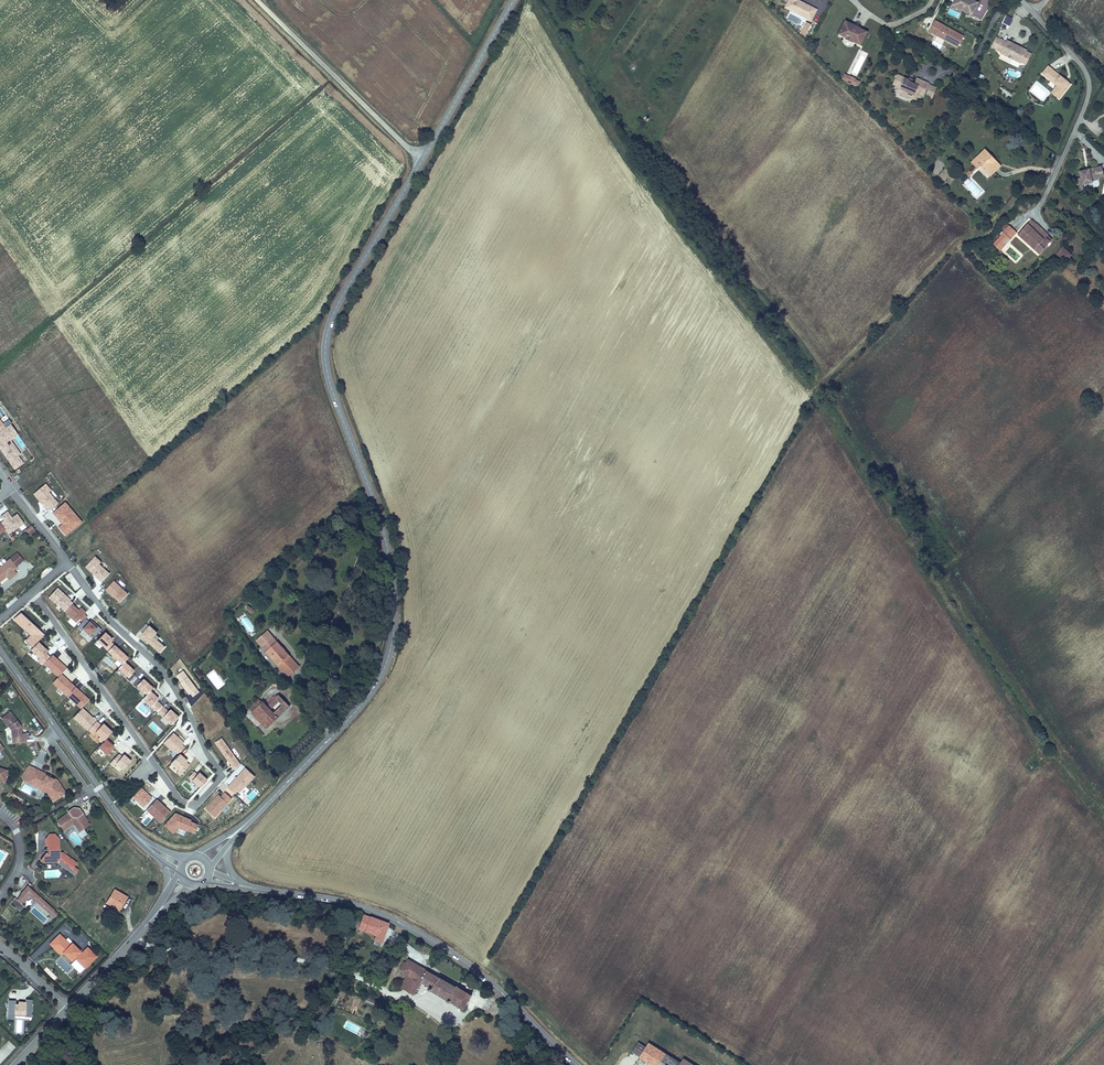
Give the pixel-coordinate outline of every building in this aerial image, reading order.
[(818,8),(800,0),(788,0),(785,8),(812,21),(818,8)] [(972,0),(955,0),(952,5),(972,15),(978,3),(972,0)] [(1006,14),(1002,23),(1009,26),(1013,18),(1006,14)] [(928,32),(958,48),(965,35),(935,19),(928,32)] [(868,33),(859,28),(858,29),(854,27),(855,26),(845,21),(838,35),(846,38),(845,39),(853,43),(861,47),(868,33)] [(806,22),(803,28),(808,31),(812,24),(806,22)] [(1001,54),(1021,63),(1022,61),(1026,52),(1027,50),(1007,41),(1006,42),(996,38),(992,47),(1002,52),(1001,54)] [(1031,54),(1026,52),(1022,61),(1027,63),(1031,54)] [(1065,82),(1066,80),(1049,66),(1043,74),(1051,81),(1052,79),(1059,85),(1057,86),(1055,89),(1057,91),(1054,95),(1059,99),(1066,91),(1064,88),(1067,84),(1065,82)] [(858,86),(861,79),(845,74),(842,80),(858,86)] [(924,95),(928,84),(917,79),(915,84),(911,83),(907,81),(908,80),(897,75),(893,85),(897,86),(901,88),(900,89),(903,90),(901,93),(900,95),(907,98),(908,96),(913,98),(916,92),(920,94),(923,96),(924,95)] [(1029,91),(1043,101),(1050,91),(1036,81),(1029,91)] [(936,87),(928,84),(924,95),(932,98),(936,87)] [(988,157),(990,156),(985,150),(972,163),(977,169),(981,166),(984,169),(990,176),(998,168),(988,157)] [(1000,166),(990,156),(988,157),(998,168),(1000,166)] [(1103,177),(1101,167),(1079,172),(1080,179),(1075,180),(1078,192),(1083,190),(1082,185),(1092,183),(1092,181),(1097,180),(1097,179),(1103,177)] [(1033,228),(1036,225),(1031,220),(1018,234),(1040,254),(1053,240),(1047,235),(1044,238),(1033,228)] [(1004,233),(1009,238),(1011,240),(1017,233),(1005,223),(1000,230),(1004,233)] [(1037,224),(1036,225),(1033,228),(1044,238),(1047,235),(1048,234),(1037,224)] [(1004,244),(1009,238),(1004,233),(998,240),(1004,244)] [(1005,246),(1004,244),(998,240),(992,247),(999,253),(1005,246)] [(1057,254),(1064,261),(1071,255),(1063,247),(1057,254)] [(13,470),(25,462),(10,440),(18,435),(8,419),(2,423),(0,420),(0,450),(13,470)] [(58,503),(45,483),(32,492),(46,511),(58,503)] [(66,536),(82,521),(64,501),(51,513),(61,524),(57,527),(66,536)] [(24,523),(17,513),(12,516),(4,506),(0,509),(0,519),(10,533),(24,523)] [(28,535),(34,531),(30,525),(24,530),(28,535)] [(10,579),(15,575),(12,572),(15,569),(14,568),(22,562),(16,555),(0,567),(0,581),(5,577),(7,575),(10,579)] [(85,567),(101,582),(110,573),(100,563),(101,561),(95,555),(85,567)] [(69,573),(65,577),(74,588),(78,583),(69,573)] [(120,603),(129,593),(114,579),(105,589),(120,603)] [(47,598),(76,623),(79,619),(82,621),(88,614),(80,607),(80,608),(56,588),(47,598)] [(38,641),(44,634),(20,611),(13,619),(29,635),(23,641),(31,649),(28,651),(46,667),(44,669),(49,674),(52,672),(57,677),(66,667),(48,651),(48,650),(38,641)] [(91,634),(95,637),(100,630),(86,617),(78,626),(82,630),(79,633),(86,640),(91,634)] [(166,646),(157,639),(161,635),(147,623),(138,634),(160,653),(166,646)] [(105,631),(96,640),(120,665),(118,668),(145,695),(142,698),(169,726),(177,718),(150,690),(153,687),(144,678),(141,680),(124,662),(128,658),(111,641),(113,639),(105,631)] [(278,664),(285,672),(292,666),(290,664),(294,661),(266,631),(255,642),(265,652),(264,652),(277,665),(278,664)] [(292,666),(285,672),(289,675),(299,666),(294,660),(294,661),(290,664),(292,666)] [(58,688),(57,690),(65,697),(75,686),(61,673),(52,683),(58,688)] [(67,695),(79,708),(87,700),(75,687),(67,695)] [(13,691),(8,694),(11,699),(16,695),(13,691)] [(327,694),(322,698),(327,704),(328,703),(332,699),(327,694)] [(258,698),(247,709),(251,713),(256,709),(265,718),(261,723),(267,728),(289,706),(278,696),(267,707),(258,698)] [(83,707),(73,717),(87,731),(97,720),(83,707)] [(256,709),(251,713),(261,723),(265,718),(256,709)] [(11,730),(12,739),(15,739),(16,744),(26,743),(25,734),(21,734),(21,731),(19,729),(21,727),(10,713),(2,719),(8,728),(9,727),(11,730)] [(130,749),(136,743),(126,731),(119,736),(130,749)] [(223,737),(216,741),(232,769),(240,765),(223,737)] [(25,782),(32,768),(28,766),(21,775),(18,778),(25,782)] [(227,787),(237,795),(255,775),(245,766),(227,787)] [(48,789),(47,791),(53,801),(65,793),(56,780),(51,777),(50,778),(46,776),(46,775),(32,768),(25,782),(34,786),(36,783),(48,789)] [(195,769),(187,777),(191,781),(189,783),(196,790),(207,780),(195,769)] [(46,792),(47,791),(48,789),(36,783),(34,786),(46,792)] [(134,806),(137,803),(142,808),(152,797),(141,786),(128,800),(134,806)] [(257,795),(252,790),(250,791),(245,786),(237,795),(247,805),(257,795)] [(225,791),(220,796),(218,794),(205,808),(214,818),(232,798),(225,791)] [(146,810),(159,823),(170,812),(157,799),(146,810)] [(88,823),(85,820),(80,813),(82,812),(77,806),(73,807),(67,812),(68,813),(57,821),(63,831),(73,823),(78,831),(88,823)] [(172,811),(164,828),(174,833),(177,827),(194,834),(198,823),(172,811)] [(59,853),(58,839),(45,840),(45,846),(48,845),(48,854),(43,858),(45,860),(57,860),(71,870),(70,871),(74,875),(77,870),(73,867),(76,864),(61,853),(59,853)] [(22,877),(16,885),(21,889),(28,881),(22,877)] [(57,914),(53,909),(27,886),(21,893),(17,900),(21,904),(28,896),(53,918),(57,914)] [(105,904),(118,912),(126,898),(113,890),(105,904)] [(365,916),(359,914),(357,922),(355,929),(361,931),(365,916)] [(384,922),(365,916),(361,931),(374,935),(372,940),(378,942),(384,922)] [(53,948),(62,939),(58,936),(50,944),(53,948)] [(81,953),(72,944),(69,947),(62,939),(53,948),(61,955),(63,953),(71,961),(78,955),(79,956),(76,960),(84,968),(96,957),(87,948),(81,953)] [(472,993),(409,953),(407,956),(404,955),(399,964),(408,970),(399,983),(413,991),(421,979),(428,983),(428,984),(463,1007),(472,993)] [(374,1005),(377,1000),(362,996),(361,1000),(374,1005)] [(31,1017),(32,1000),(25,1000),(25,1003),(22,1003),(21,1005),(15,1005),(15,1001),(8,1000),(7,1019),(14,1020),(14,1014),(24,1015),(24,1017),(31,1017)] [(640,1057),(645,1048),(638,1043),(633,1052),(640,1057)] [(665,1054),(649,1043),(645,1048),(640,1057),(652,1064),(659,1064),(665,1054)] [(680,1063),(665,1054),(659,1064),(679,1064),(680,1063)]
